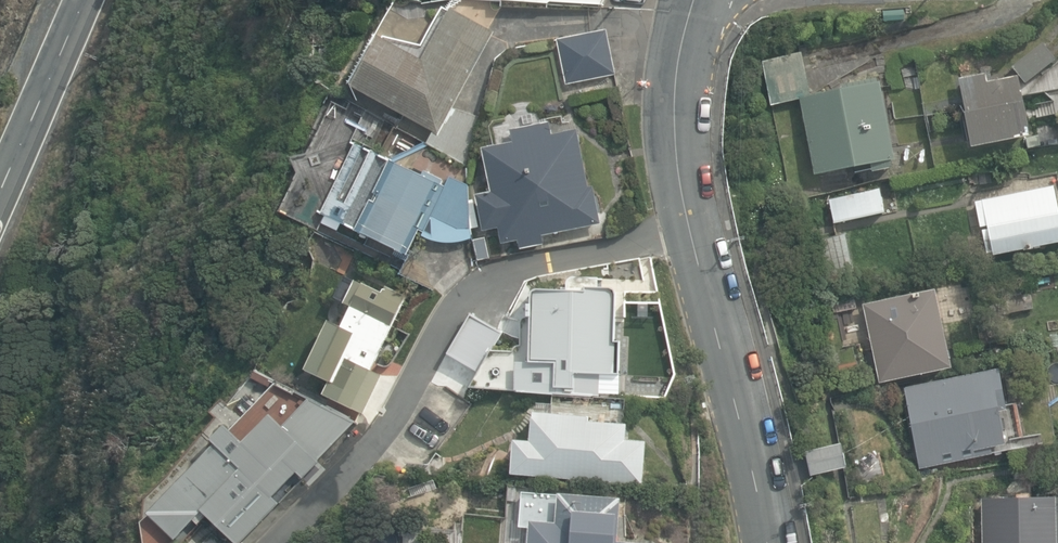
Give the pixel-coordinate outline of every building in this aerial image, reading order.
[(350,84),(432,131),(426,143),(467,166),(480,118),(452,107),(495,32),(452,7),(450,10),(444,7),(422,46),(384,36),(381,41),(376,38),(350,84)] [(884,9),(885,20),(905,19),(904,8),(884,9)] [(559,40),(568,84),(616,74),(607,30),(559,40)] [(1013,67),(1027,84),(1057,59),(1043,42),(1013,67)] [(802,98),(817,176),(872,165),(873,171),(894,167),(892,161),(895,160),(880,82),(810,95),(802,52),(763,59),(772,104),(802,98)] [(960,79),(973,146),(1031,135),(1019,77),(993,82),(990,69),(982,70),(983,75),(960,79)] [(520,240),(521,249),(545,244),(543,235),(601,223),(594,190),(589,191),(577,131),(553,136),(550,122),(512,130),(514,144),(485,150),(493,192),(478,196),(485,230),(499,227),(503,243),(520,240)] [(323,215),(407,254),(419,230),(425,233),(423,236),(429,239),(436,241),(444,243),(451,243),(459,242),(465,241),(472,239),(470,229),(469,186),(451,177),(446,187),(356,145),(323,215)] [(1057,241),(1057,216),(1052,187),(1032,192),(1031,186),(1004,191),(1006,199),(973,206),(978,229),(984,228),(990,257),(1053,245),(1052,242),(1057,241)] [(827,202),(832,225),(885,213),(880,189),(827,202)] [(820,240),(830,277),(855,272),(847,233),(820,240)] [(418,279),(422,270),(407,263),(403,272),(418,279)] [(472,387),(595,398),(597,375),(620,375),(621,341),(616,341),(618,296),(615,290),(610,288),(599,287),(599,279),(575,279),(573,279),(570,282),(569,285),(568,290),(539,290),(534,292),(532,297),(530,362),(488,359),(502,333),(471,315),(448,354),(479,373),(472,387)] [(325,395),(364,413),(383,375),(371,370),(406,297),(387,288),(384,293),(358,280),(346,304),(354,307),(344,328),(330,322),(307,370),(331,382),(325,395)] [(865,305),(881,382),(951,368),(935,291),(865,305)] [(1003,314),(1024,310),(1021,294),(1000,299),(1003,314)] [(905,387),(919,461),(960,453),(961,457),(976,455),(975,450),(1006,444),(1000,411),(1007,409),(1000,369),(905,387)] [(355,422),(278,382),(259,402),(230,431),(224,425),(210,439),(215,444),(147,512),(175,540),(191,524),(196,529),(208,516),(236,542),(241,542),(321,463),(318,459),(355,422)] [(654,397),(668,398),(668,389),(655,388),(654,397)] [(513,473),(643,484),(646,443),(626,441),(627,425),(589,422),(590,418),(534,414),(532,442),(515,441),(513,473)] [(807,452),(812,475),(847,467),(842,444),(807,452)] [(523,490),(521,526),(531,527),(530,542),(639,542),(617,541),(621,498),(523,490)] [(983,499),(984,542),(1057,542),(1057,498),(983,499)]
